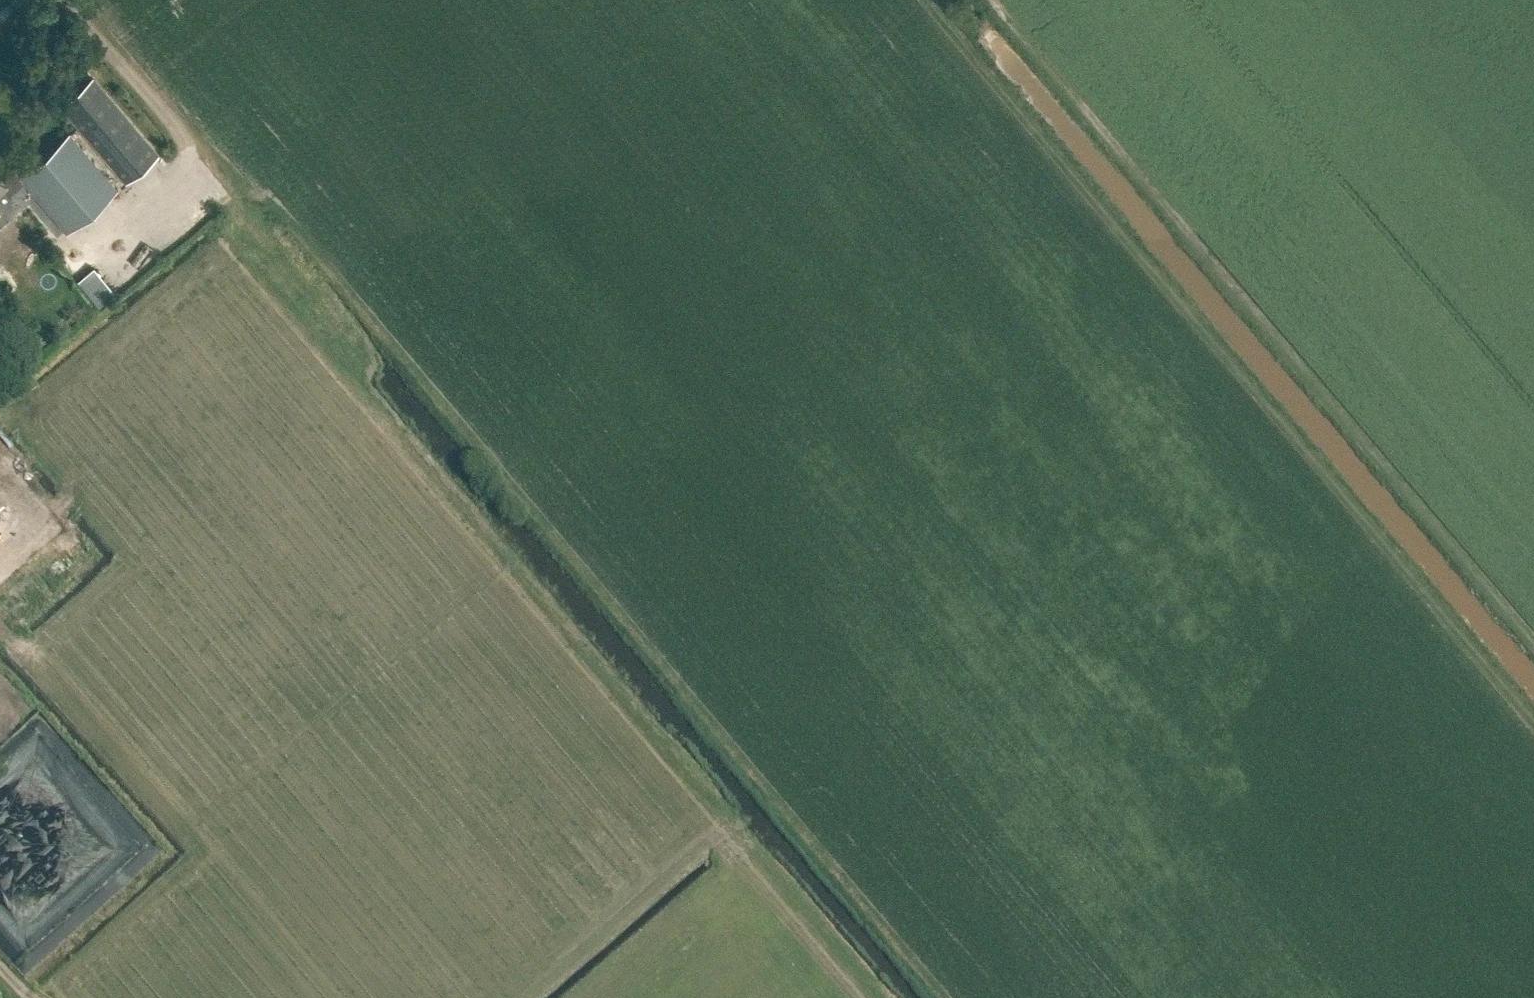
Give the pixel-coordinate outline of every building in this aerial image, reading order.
[(92,77),(60,104),(78,125),(70,132),(118,189),(126,182),(158,155),(92,77)] [(70,132),(20,175),(69,231),(118,189),(70,132)] [(2,189),(8,196),(25,181),(12,166),(0,176),(0,191),(2,189)]
